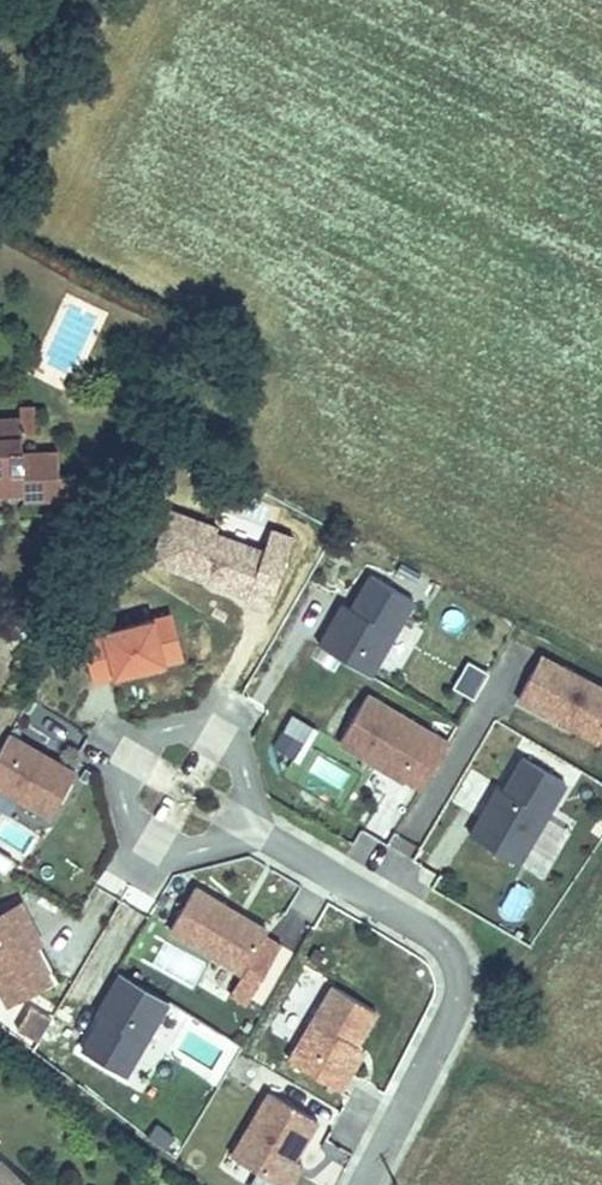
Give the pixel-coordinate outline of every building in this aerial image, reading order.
[(0,445),(0,487),(22,487),(22,503),(22,509),(59,510),(60,460),(22,460),(22,425),(1,425),(1,445),(0,445)] [(0,487),(0,502),(22,503),(22,487),(0,487)] [(290,565),(267,556),(220,539),(222,533),(175,515),(156,565),(203,583),(205,578),(229,587),(227,592),(251,601),(248,607),(271,615),(290,565)] [(290,565),(297,544),(275,536),(267,556),(290,565)] [(374,675),(419,601),(376,575),(357,608),(342,633),(334,628),(323,645),(374,675)] [(229,587),(205,578),(203,583),(227,592),(229,587)] [(342,633),(357,608),(349,603),(334,628),(342,633)] [(186,663),(175,620),(87,641),(98,685),(186,663)] [(543,664),(520,708),(600,751),(601,746),(601,695),(543,664)] [(474,707),(490,681),(470,668),(454,694),(474,707)] [(436,733),(372,694),(342,742),(406,781),(436,733)] [(292,712),(271,746),(299,763),(320,729),(292,712)] [(17,732),(0,762),(0,782),(59,815),(84,769),(17,732)] [(519,866),(568,785),(525,759),(487,823),(482,819),(471,836),(519,866)] [(269,928),(197,884),(171,927),(243,971),(269,928)] [(24,916),(32,911),(23,894),(0,906),(0,978),(11,998),(55,975),(37,941),(24,916)] [(45,937),(32,911),(24,916),(37,941),(45,937)] [(126,1072),(170,998),(123,969),(113,985),(118,989),(103,1013),(84,1046),(126,1072)] [(103,1013),(118,989),(113,985),(98,1010),(103,1013)] [(341,1068),(376,1010),(333,985),(288,1059),(339,1090),(349,1073),(341,1068)] [(38,1038),(52,1014),(31,1002),(17,1026),(38,1038)] [(313,1125),(265,1097),(227,1161),(267,1184),(277,1184),(288,1166),(313,1125)] [(10,1167),(0,1157),(0,1177),(10,1167)] [(297,1171),(288,1166),(277,1184),(288,1184),(297,1171)] [(0,1177),(0,1184),(29,1184),(10,1167),(0,1177)]
